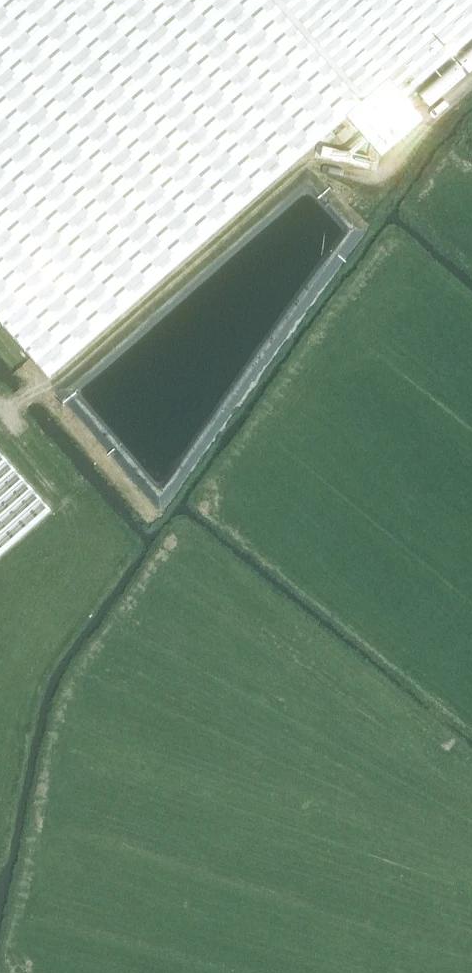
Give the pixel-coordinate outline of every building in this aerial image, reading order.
[(49,378),(347,117),(383,159),(427,121),(407,98),(471,41),(471,0),(0,0),(0,322),(49,378)] [(51,510),(0,452),(0,556),(51,510)]
